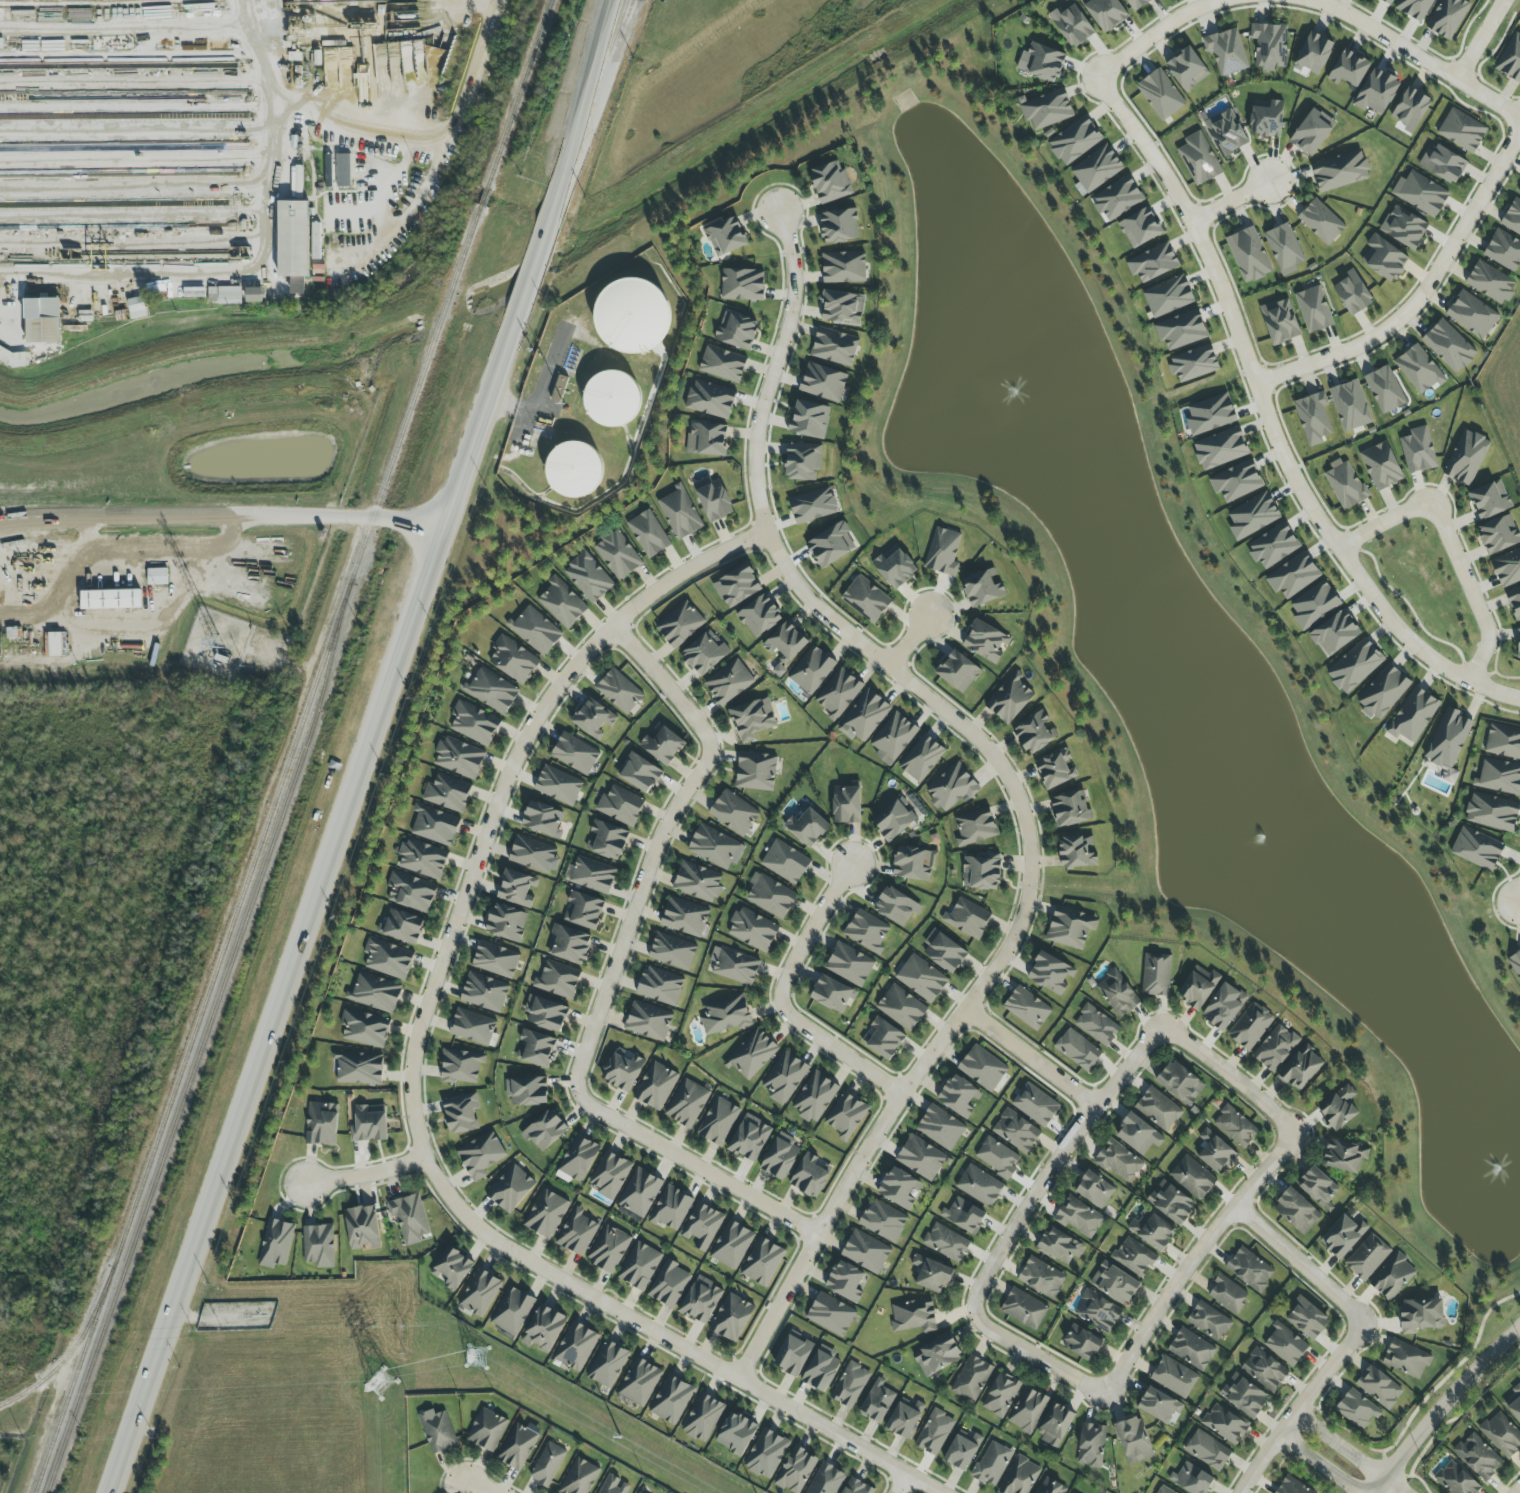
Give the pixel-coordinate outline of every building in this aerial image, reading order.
[(1105,35),(1130,17),(1117,0),(1082,0),(1081,1),(1105,35)] [(1133,12),(1153,0),(1126,0),(1133,12)] [(1394,8),(1420,23),(1434,0),(1399,0),(1394,8)] [(1470,4),(1463,0),(1441,0),(1426,28),(1450,41),(1470,4)] [(1060,14),(1056,9),(1047,16),(1074,49),(1096,32),(1074,4),(1060,14)] [(1255,70),(1275,70),(1275,67),(1286,68),(1287,25),(1251,24),(1251,40),(1256,40),(1255,70)] [(1202,37),(1206,54),(1213,52),(1220,77),(1249,69),(1238,28),(1202,37)] [(1295,64),(1320,75),(1334,42),(1310,31),(1295,64)] [(1514,31),(1494,69),(1519,83),(1519,35),(1514,31)] [(1015,69),(1056,84),(1067,55),(1032,41),(1027,52),(1023,50),(1015,69)] [(1186,92),(1210,74),(1189,46),(1165,65),(1186,92)] [(1337,85),(1341,79),(1356,88),(1371,64),(1345,48),(1327,79),(1337,85)] [(1354,104),(1382,118),(1401,81),(1373,67),(1354,104)] [(1159,122),(1185,107),(1163,68),(1137,83),(1159,122)] [(1035,131),(1075,116),(1064,86),(1019,103),(1026,122),(1031,120),(1035,131)] [(1412,135),(1432,100),(1408,86),(1391,117),(1406,126),(1404,130),(1412,135)] [(1283,101),(1252,100),(1250,136),(1281,137),(1283,101)] [(1231,107),(1203,122),(1221,158),(1250,143),(1231,107)] [(1290,144),(1314,157),(1335,121),(1311,107),(1290,144)] [(1437,133),(1473,155),(1488,129),(1452,107),(1437,133)] [(1064,167),(1104,140),(1086,114),(1046,142),(1064,167)] [(1224,172),(1199,130),(1184,139),(1187,144),(1176,150),(1197,187),(1224,172)] [(1454,186),(1468,162),(1433,142),(1420,167),(1454,186)] [(1070,169),(1088,194),(1125,168),(1107,143),(1070,169)] [(1310,165),(1319,193),(1370,178),(1362,149),(1310,165)] [(350,187),(351,154),(337,154),(337,187),(350,187)] [(853,195),(846,169),(840,170),(838,161),(810,169),(819,204),(853,195)] [(1450,193),(1411,170),(1405,180),(1400,177),(1391,193),(1435,219),(1450,193)] [(1145,202),(1131,175),(1090,196),(1100,215),(1104,213),(1108,222),(1145,202)] [(326,188),(333,187),(331,176),(324,177),(326,188)] [(1346,227),(1316,198),(1297,218),(1327,247),(1346,227)] [(1513,199),(1500,226),(1519,236),(1519,202),(1513,199)] [(308,201),(279,201),(278,276),(290,276),(290,294),(307,294),(308,201)] [(1379,233),(1416,250),(1429,223),(1393,205),(1379,233)] [(1163,233),(1149,207),(1118,223),(1132,250),(1163,233)] [(860,239),(856,208),(820,213),(824,244),(860,239)] [(703,230),(709,243),(713,241),(719,257),(749,245),(737,216),(703,230)] [(1263,233),(1282,277),(1298,270),(1296,265),(1305,261),(1289,222),(1263,233)] [(1225,238),(1245,285),(1273,273),(1254,226),(1225,238)] [(1514,273),(1519,263),(1519,242),(1497,228),(1482,255),(1514,273)] [(1366,244),(1370,248),(1360,261),(1391,284),(1410,259),(1375,233),(1366,244)] [(1132,277),(1137,274),(1142,284),(1180,265),(1168,241),(1125,262),(1132,277)] [(822,253),(823,283),(866,282),(865,252),(822,253)] [(1464,283),(1504,307),(1513,292),(1509,289),(1514,282),(1478,260),(1464,283)] [(764,270),(722,269),(721,300),(763,301),(764,270)] [(1375,302),(1354,271),(1331,286),(1352,317),(1375,302)] [(1153,319),(1195,302),(1184,274),(1142,291),(1153,319)] [(627,352),(659,352),(667,326),(667,289),(643,281),(606,281),(596,310),(596,342),(627,352)] [(1334,325),(1321,285),(1294,294),(1307,334),(1334,325)] [(241,288),(208,287),(208,304),(241,304),(241,288)] [(262,302),(262,288),(246,288),(246,303),(262,302)] [(1500,316),(1462,289),(1444,314),(1483,341),(1500,316)] [(861,327),(865,296),(825,290),(821,321),(861,327)] [(127,300),(131,320),(147,316),(143,297),(127,300)] [(1259,307),(1272,346),(1302,336),(1289,297),(1259,307)] [(25,299),(26,344),(60,343),(60,298),(25,299)] [(1153,325),(1160,343),(1164,342),(1168,352),(1209,337),(1199,308),(1153,325)] [(759,322),(725,310),(714,339),(748,352),(759,322)] [(1457,375),(1478,353),(1441,318),(1420,340),(1457,375)] [(810,355),(852,367),(860,338),(818,327),(810,355)] [(1418,396),(1437,384),(1439,386),(1445,382),(1420,343),(1394,359),(1418,396)] [(738,385),(748,359),(707,344),(698,370),(738,385)] [(1212,344),(1168,358),(1173,376),(1177,375),(1180,383),(1220,371),(1212,344)] [(27,357),(0,345),(0,359),(21,369),(27,357)] [(848,375),(808,362),(799,391),(839,403),(848,375)] [(1364,377),(1382,415),(1406,403),(1388,365),(1364,377)] [(591,428),(641,420),(633,370),(583,378),(591,428)] [(568,378),(559,375),(551,400),(560,403),(568,378)] [(1372,423),(1358,379),(1329,389),(1343,432),(1372,423)] [(730,419),(736,390),(692,380),(685,409),(730,419)] [(1292,403),(1309,446),(1334,436),(1324,408),(1329,405),(1324,391),(1292,403)] [(1191,437),(1237,422),(1228,392),(1187,406),(1191,418),(1186,420),(1191,437)] [(823,440),(831,408),(796,399),(788,432),(823,440)] [(686,454),(725,456),(727,425),(691,423),(691,434),(687,434),(686,454)] [(1409,430),(1410,436),(1399,438),(1409,475),(1438,467),(1427,425),(1409,430)] [(1251,454),(1240,426),(1192,443),(1203,472),(1251,454)] [(1443,474),(1470,487),(1491,441),(1464,429),(1443,474)] [(1404,479),(1387,441),(1359,453),(1376,492),(1404,479)] [(548,494),(600,495),(600,444),(549,444),(548,494)] [(786,480),(816,481),(816,470),(821,470),(822,445),(787,444),(786,480)] [(1368,499),(1349,458),(1330,467),(1331,470),(1324,473),(1342,511),(1368,499)] [(1265,487),(1252,459),(1208,479),(1216,495),(1221,493),(1226,504),(1265,487)] [(692,485),(709,524),(735,513),(720,478),(711,482),(709,477),(692,485)] [(1468,492),(1480,521),(1512,508),(1501,479),(1468,492)] [(656,500),(677,542),(704,528),(683,486),(656,500)] [(788,499),(796,525),(838,513),(830,486),(788,499)] [(1229,526),(1235,540),(1281,520),(1269,492),(1227,510),(1233,525),(1229,526)] [(626,524),(649,560),(672,545),(649,509),(626,524)] [(1519,543),(1519,537),(1510,514),(1476,528),(1488,556),(1519,543)] [(805,542),(820,569),(856,550),(851,540),(848,541),(844,535),(850,531),(845,521),(805,542)] [(1265,570),(1301,547),(1285,521),(1248,545),(1252,551),(1249,553),(1256,564),(1260,562),(1265,570)] [(962,534),(936,527),(923,568),(955,577),(959,563),(954,562),(962,534)] [(618,582),(643,565),(618,528),(593,545),(618,582)] [(871,564),(895,591),(919,570),(895,543),(871,564)] [(1519,581),(1519,548),(1490,560),(1502,588),(1519,581)] [(615,586),(587,551),(563,569),(591,605),(615,586)] [(1322,576),(1304,551),(1264,578),(1276,594),(1280,591),(1286,600),(1322,576)] [(763,590),(748,563),(712,583),(727,610),(763,590)] [(1006,595),(1000,579),(998,579),(993,567),(961,579),(972,608),(1006,595)] [(167,568),(147,569),(147,585),(168,585),(167,568)] [(140,582),(140,569),(116,570),(116,583),(140,582)] [(537,601),(568,630),(589,608),(553,574),(547,581),(551,585),(537,601)] [(892,602),(860,574),(840,597),(873,625),(892,602)] [(1342,605),(1324,579),(1290,603),(1297,614),(1292,618),(1302,632),(1342,605)] [(1504,593),(1516,621),(1519,619),(1519,586),(1504,593)] [(82,609),(141,608),(140,590),(81,591),(82,609)] [(753,639),(783,620),(767,593),(736,612),(753,639)] [(706,622),(685,599),(655,628),(675,650),(706,622)] [(508,628),(544,657),(563,634),(528,604),(508,628)] [(1361,633),(1344,609),(1309,634),(1327,658),(1361,633)] [(961,645),(996,665),(1011,638),(976,619),(961,645)] [(771,655),(774,651),(786,664),(809,643),(788,620),(762,645),(771,655)] [(730,652),(709,629),(680,655),(701,678),(730,652)] [(540,661),(502,633),(491,647),(496,650),(488,661),(523,686),(540,661)] [(1325,673),(1346,696),(1385,659),(1364,637),(1325,673)] [(813,696),(836,661),(811,644),(788,680),(813,696)] [(936,676),(965,694),(982,668),(952,650),(936,676)] [(703,684),(722,708),(755,681),(735,657),(703,684)] [(1381,721),(1411,682),(1387,663),(1357,702),(1381,721)] [(460,690),(505,716),(520,690),(480,667),(470,685),(465,682),(460,690)] [(626,715),(644,695),(613,667),(595,688),(626,715)] [(837,724),(862,682),(837,667),(816,703),(829,711),(826,717),(837,724)] [(1007,726),(1037,693),(1014,673),(984,705),(1007,726)] [(1386,732),(1397,739),(1399,736),(1414,745),(1441,702),(1414,686),(1386,732)] [(864,743),(892,707),(867,688),(836,729),(852,740),(855,736),(864,743)] [(571,724),(600,740),(604,733),(599,731),(603,724),(611,728),(618,715),(586,697),(571,724)] [(777,727),(768,697),(729,709),(740,743),(755,738),(754,733),(777,727)] [(450,730),(488,747),(501,719),(458,700),(451,714),(456,716),(450,730)] [(1472,721),(1459,716),(1460,712),(1446,706),(1423,762),(1451,773),(1447,782),(1453,784),(1458,771),(1453,769),(1472,721)] [(1047,724),(1051,721),(1041,709),(1012,732),(1031,756),(1057,736),(1047,724)] [(919,729),(896,711),(870,744),(878,751),(874,755),(890,767),(919,729)] [(1490,723),(1484,752),(1519,760),(1519,729),(1490,723)] [(654,740),(646,735),(638,747),(669,766),(686,741),(663,726),(654,740)] [(601,751),(563,731),(550,757),(588,776),(601,751)] [(898,766),(919,784),(946,751),(925,733),(898,766)] [(476,780),(486,751),(442,736),(437,752),(439,753),(434,766),(476,780)] [(1046,790),(1078,777),(1066,749),(1034,763),(1046,790)] [(615,774),(647,795),(663,772),(631,751),(615,774)] [(777,755),(739,751),(735,787),(773,792),(777,755)] [(1481,758),(1476,788),(1519,795),(1519,765),(1481,758)] [(924,789),(944,815),(979,788),(959,762),(924,789)] [(584,782),(544,765),(533,790),(573,807),(584,782)] [(433,786),(427,784),(422,800),(463,814),(472,785),(437,774),(433,786)] [(646,800),(612,785),(607,796),(603,794),(595,810),(633,828),(646,800)] [(861,823),(860,787),(833,787),(834,824),(861,823)] [(708,813),(742,838),(760,814),(725,788),(708,813)] [(1092,820),(1087,800),(1081,801),(1079,791),(1050,798),(1058,828),(1092,820)] [(1519,806),(1519,804),(1472,791),(1464,820),(1513,833),(1519,806)] [(871,819),(887,842),(916,822),(900,799),(871,819)] [(564,812),(530,800),(521,826),(560,840),(564,827),(559,826),(564,812)] [(797,821),(791,815),(782,824),(809,850),(831,826),(806,803),(799,810),(803,814),(797,821)] [(451,847),(461,819),(415,804),(412,811),(418,813),(411,834),(451,847)] [(999,835),(990,806),(954,818),(960,837),(955,839),(958,848),(999,835)] [(630,832),(595,819),(589,836),(590,836),(586,850),(620,862),(630,832)] [(741,844),(700,823),(686,851),(727,871),(741,844)] [(1450,854),(1492,873),(1505,845),(1462,826),(1450,854)] [(508,862),(549,873),(556,847),(515,836),(508,862)] [(1097,853),(1088,854),(1088,845),(1094,845),(1093,836),(1059,837),(1061,868),(1098,866),(1097,853)] [(396,866),(440,881),(449,852),(405,838),(396,866)] [(760,864),(796,886),(812,860),(776,839),(760,864)] [(892,876),(928,882),(931,866),(935,867),(938,853),(897,845),(892,876)] [(963,855),(962,888),(999,890),(1000,857),(963,855)] [(617,868),(577,857),(569,883),(610,895),(617,868)] [(714,903),(723,874),(681,861),(672,890),(714,903)] [(539,879),(506,869),(497,898),(530,909),(534,897),(527,895),(530,886),(536,888),(539,879)] [(798,895),(756,870),(748,883),(753,886),(745,899),(782,921),(798,895)] [(437,885),(392,871),(387,886),(392,888),(388,901),(429,913),(437,885)] [(872,909),(904,927),(912,913),(916,916),(922,906),(886,885),(872,909)] [(596,931),(606,901),(571,891),(562,921),(596,931)] [(701,938),(709,909),(669,897),(660,926),(701,938)] [(992,914),(959,897),(951,913),(946,910),(940,921),(979,941),(992,914)] [(527,912),(492,904),(486,934),(521,942),(527,912)] [(726,933),(766,954),(780,927),(741,906),(726,933)] [(1046,940),(1082,951),(1088,930),(1095,932),(1099,918),(1056,906),(1046,940)] [(425,919),(390,909),(385,925),(379,923),(376,933),(417,945),(425,919)] [(879,947),(890,926),(857,909),(843,936),(880,955),(884,949),(879,947)] [(546,953),(583,966),(589,949),(587,948),(591,936),(556,924),(546,953)] [(968,952),(933,928),(924,943),(928,946),(922,954),(953,975),(968,952)] [(648,958),(689,972),(698,945),(657,932),(648,958)] [(364,967),(405,981),(415,953),(368,937),(363,954),(368,955),(364,967)] [(512,980),(521,954),(480,940),(471,966),(512,980)] [(875,959),(836,943),(825,970),(864,986),(875,959)] [(713,976),(754,985),(759,958),(718,950),(713,976)] [(1060,996),(1069,977),(1072,979),(1077,970),(1041,951),(1027,979),(1060,996)] [(1507,958),(1519,982),(1519,951),(1507,958)] [(894,978),(931,1004),(949,980),(912,953),(894,978)] [(1171,955),(1144,954),(1142,995),(1169,996),(1171,955)] [(582,972),(547,960),(540,979),(535,977),(532,987),(572,1001),(582,972)] [(685,979),(646,965),(636,994),(675,1008),(685,979)] [(1221,976),(1211,970),(1209,974),(1194,966),(1177,997),(1201,1011),(1221,976)] [(1142,1001),(1114,969),(1093,987),(1121,1019),(1142,1001)] [(510,985),(469,971),(459,1000),(500,1014),(510,985)] [(347,991),(344,999),(393,1015),(403,986),(359,972),(352,993),(347,991)] [(856,991),(821,974),(809,999),(845,1016),(856,991)] [(1223,1032),(1248,998),(1225,981),(1200,1016),(1223,1032)] [(876,1007),(910,1032),(928,1009),(893,983),(876,1007)] [(1053,1009),(1017,985),(1002,1008),(1038,1032),(1053,1009)] [(752,1023),(743,993),(702,1005),(706,1018),(701,1020),(706,1037),(752,1023)] [(560,1034),(569,1008),(530,994),(524,1011),(530,1014),(527,1022),(560,1034)] [(1227,1038),(1251,1052),(1274,1015),(1250,1001),(1227,1038)] [(673,1012),(632,1002),(624,1031),(665,1041),(673,1012)] [(1106,1048),(1121,1029),(1088,1003),(1073,1023),(1106,1048)] [(497,1020),(457,1008),(449,1035),(494,1048),(499,1035),(493,1033),(497,1020)] [(386,1048),(391,1018),(343,1010),(340,1026),(345,1026),(342,1041),(386,1048)] [(860,1041),(888,1062),(906,1036),(878,1016),(860,1041)] [(1272,1073),(1301,1042),(1280,1023),(1251,1055),(1272,1073)] [(747,1082),(780,1048),(757,1027),(725,1061),(747,1082)] [(1103,1052),(1068,1027),(1053,1048),(1088,1072),(1103,1052)] [(549,1069),(557,1039),(522,1029),(518,1044),(520,1045),(516,1060),(549,1069)] [(1277,1075),(1298,1093),(1325,1062),(1305,1044),(1277,1075)] [(958,1070),(993,1092),(1009,1066),(973,1045),(958,1070)] [(645,1062),(616,1047),(600,1079),(629,1093),(645,1062)] [(440,1081),(477,1085),(479,1063),(486,1064),(487,1054),(444,1049),(440,1081)] [(772,1094),(769,1098),(783,1107),(810,1067),(785,1050),(760,1086),(772,1094)] [(383,1054),(336,1053),(335,1083),(382,1084),(383,1054)] [(1154,1082),(1190,1108),(1206,1085),(1171,1059),(1154,1082)] [(634,1099),(661,1111),(679,1073),(651,1061),(634,1099)] [(816,1125),(840,1086),(814,1071),(791,1109),(816,1125)] [(983,1093),(953,1074),(936,1100),(967,1120),(974,1109),(968,1105),(973,1098),(978,1101),(983,1093)] [(547,1077),(507,1079),(508,1106),(548,1105),(547,1077)] [(691,1129),(711,1092),(684,1077),(664,1115),(691,1129)] [(1046,1128),(1061,1104),(1026,1082),(1011,1105),(1046,1128)] [(1315,1109),(1335,1133),(1359,1113),(1349,1101),(1357,1095),(1348,1083),(1315,1109)] [(1168,1132),(1183,1109),(1149,1086),(1134,1108),(1168,1132)] [(837,1138),(846,1144),(869,1108),(844,1091),(823,1123),(840,1133),(837,1138)] [(443,1099),(450,1135),(479,1129),(475,1110),(480,1109),(476,1093),(443,1099)] [(722,1146),(740,1108),(716,1096),(697,1134),(722,1146)] [(338,1104),(308,1102),(306,1144),(336,1146),(338,1104)] [(915,1129),(949,1152),(966,1127),(932,1104),(915,1129)] [(1259,1130),(1227,1104),(1212,1123),(1244,1149),(1259,1130)] [(386,1105),(355,1106),(356,1126),(350,1126),(351,1141),(387,1140),(386,1105)] [(522,1133),(540,1154),(569,1128),(551,1108),(522,1133)] [(991,1131),(1026,1155),(1042,1131),(1006,1108),(991,1131)] [(1158,1148),(1165,1139),(1130,1111),(1120,1125),(1123,1128),(1117,1136),(1142,1157),(1152,1144),(1158,1148)] [(774,1129),(747,1113),(726,1148),(753,1164),(774,1129)] [(1196,1156),(1218,1174),(1224,1167),(1227,1170),(1239,1155),(1206,1128),(1199,1137),(1207,1143),(1196,1156)] [(507,1157),(493,1130),(455,1151),(473,1184),(488,1176),(484,1170),(507,1157)] [(760,1170),(784,1181),(800,1149),(793,1145),(796,1138),(779,1130),(760,1170)] [(601,1146),(577,1134),(554,1176),(569,1183),(572,1179),(581,1184),(601,1146)] [(947,1157),(911,1134),(895,1159),(931,1182),(947,1157)] [(974,1160),(1010,1178),(1022,1155),(986,1137),(974,1160)] [(1092,1161),(1106,1171),(1108,1168),(1129,1184),(1144,1163),(1110,1138),(1092,1161)] [(1358,1173),(1361,1159),(1368,1160),(1370,1146),(1327,1139),(1323,1167),(1358,1173)] [(633,1164),(606,1150),(586,1187),(613,1201),(633,1164)] [(833,1165),(804,1152),(789,1186),(818,1199),(833,1165)] [(1217,1181),(1187,1154),(1169,1174),(1200,1201),(1217,1181)] [(486,1196),(510,1215),(537,1183),(512,1163),(486,1196)] [(992,1208),(1004,1184),(968,1164),(955,1188),(992,1208)] [(1342,1191),(1314,1165),(1296,1184),(1325,1210),(1342,1191)] [(643,1219),(664,1182),(637,1167),(617,1204),(643,1219)] [(923,1183),(891,1167),(877,1194),(909,1211),(923,1183)] [(1073,1192),(1103,1209),(1116,1186),(1086,1169),(1073,1192)] [(1179,1227),(1196,1206),(1163,1179),(1146,1200),(1179,1227)] [(678,1234),(693,1197),(665,1185),(649,1221),(678,1234)] [(1272,1207),(1303,1236),(1322,1216),(1290,1187),(1272,1207)] [(570,1202),(543,1188),(523,1226),(550,1240),(570,1202)] [(431,1237),(419,1193),(390,1201),(403,1245),(431,1237)] [(1105,1216),(1067,1196),(1054,1219),(1092,1239),(1105,1216)] [(938,1219),(977,1234),(986,1210),(955,1198),(950,1210),(943,1208),(938,1219)] [(908,1216),(870,1199),(858,1227),(897,1243),(908,1216)] [(681,1234),(696,1242),(694,1247),(705,1253),(725,1215),(698,1202),(681,1234)] [(381,1247),(374,1205),(344,1209),(350,1250),(370,1247),(370,1249),(381,1247)] [(584,1256),(598,1223),(581,1216),(584,1210),(573,1205),(557,1245),(584,1256)] [(1139,1221),(1134,1218),(1126,1229),(1161,1253),(1177,1229),(1147,1209),(1139,1221)] [(1319,1241),(1339,1260),(1367,1230),(1347,1211),(1319,1241)] [(294,1224),(267,1219),(258,1266),(274,1269),(275,1264),(286,1266),(294,1224)] [(710,1259),(737,1270),(754,1232),(727,1220),(710,1259)] [(921,1244),(959,1264),(971,1242),(935,1223),(929,1234),(926,1233),(921,1244)] [(613,1274),(632,1238),(605,1224),(586,1261),(613,1274)] [(315,1268),(334,1268),(333,1225),(302,1226),(303,1263),(315,1263),(315,1268)] [(878,1275),(892,1250),(855,1229),(840,1254),(878,1275)] [(1068,1266),(1073,1256),(1078,1259),(1085,1245),(1051,1229),(1048,1235),(1044,1233),(1035,1250),(1068,1266)] [(1364,1282),(1391,1251),(1371,1233),(1344,1263),(1364,1282)] [(786,1251),(760,1236),(739,1273),(766,1288),(786,1251)] [(1149,1266),(1151,1268),(1158,1256),(1125,1236),(1112,1258),(1143,1277),(1149,1266)] [(663,1255),(637,1241),(616,1277),(643,1292),(663,1255)] [(1225,1267),(1258,1294),(1276,1272),(1242,1245),(1225,1267)] [(430,1275),(456,1291),(474,1262),(448,1246),(430,1275)] [(1391,1303),(1417,1269),(1395,1252),(1369,1286),(1391,1303)] [(953,1269),(914,1254),(911,1264),(920,1268),(914,1284),(944,1295),(953,1269)] [(1067,1276),(1030,1255),(1016,1280),(1053,1301),(1067,1276)] [(674,1309),(693,1274),(666,1260),(647,1295),(674,1309)] [(857,1289),(865,1273),(839,1260),(824,1287),(856,1304),(862,1292),(857,1289)] [(1128,1305),(1140,1280),(1101,1262),(1089,1287),(1128,1305)] [(503,1283),(480,1268),(458,1304),(481,1318),(503,1283)] [(1207,1297),(1238,1314),(1250,1293),(1219,1275),(1207,1297)] [(680,1313),(707,1325),(723,1287),(695,1276),(680,1313)] [(535,1299),(511,1287),(492,1325),(517,1337),(535,1299)] [(1036,1331),(1048,1307),(1013,1287),(1000,1311),(1036,1331)] [(1073,1316),(1111,1334),(1123,1308),(1085,1290),(1073,1316)] [(755,1305),(728,1292),(709,1331),(737,1344),(755,1305)] [(806,1320),(845,1337),(857,1309),(818,1293),(806,1320)] [(1284,1320),(1315,1341),(1331,1318),(1300,1297),(1284,1320)] [(890,1304),(894,1332),(921,1328),(922,1333),(937,1331),(932,1298),(890,1304)] [(1401,1335),(1416,1334),(1416,1329),(1444,1328),(1443,1299),(1400,1300),(1401,1335)] [(1219,1343),(1232,1322),(1199,1300),(1186,1321),(1219,1343)] [(548,1353),(568,1319),(542,1303),(520,1341),(530,1347),(532,1343),(548,1353)] [(581,1373),(599,1334),(572,1321),(554,1360),(581,1373)] [(1292,1367),(1309,1346),(1279,1322),(1262,1343),(1292,1367)] [(1091,1363),(1104,1340),(1073,1323),(1061,1346),(1091,1363)] [(1217,1346),(1179,1328),(1167,1353),(1205,1371),(1217,1346)] [(773,1365),(797,1377),(813,1346),(789,1333),(773,1365)] [(924,1377),(963,1359),(951,1334),(912,1352),(924,1377)] [(1381,1363),(1420,1381),(1432,1356),(1393,1338),(1381,1363)] [(586,1377),(610,1389),(630,1353),(606,1340),(586,1377)] [(802,1382),(826,1394),(843,1358),(819,1346),(802,1382)] [(1290,1371),(1256,1346),(1240,1369),(1274,1393),(1290,1371)] [(976,1403),(992,1365),(967,1355),(952,1393),(976,1403)] [(1187,1398),(1199,1375),(1163,1355),(1150,1379),(1187,1398)] [(645,1408),(662,1370),(635,1357),(618,1395),(645,1408)] [(829,1398),(851,1410),(871,1373),(850,1361),(829,1398)] [(1355,1383),(1387,1411),(1404,1392),(1372,1363),(1355,1383)] [(1021,1382),(999,1371),(981,1409),(1003,1419),(1021,1382)] [(1254,1419),(1269,1397),(1235,1373),(1219,1395),(1254,1419)] [(695,1388),(668,1374),(648,1412),(675,1426),(695,1388)] [(882,1386),(885,1381),(878,1377),(859,1412),(880,1424),(897,1394),(882,1386)] [(1514,1394),(1502,1404),(1519,1423),(1519,1384),(1519,1383),(1511,1391),(1514,1394)] [(1009,1425),(1034,1434),(1048,1396),(1023,1387),(1009,1425)] [(1184,1403),(1146,1388),(1137,1410),(1169,1423),(1173,1413),(1179,1415),(1184,1403)] [(1382,1413),(1351,1388),(1334,1409),(1362,1432),(1373,1418),(1376,1420),(1382,1413)] [(724,1403),(699,1393),(682,1433),(707,1444),(724,1403)] [(914,1406),(902,1398),(885,1428),(907,1440),(926,1406),(917,1401),(914,1406)] [(1058,1448),(1076,1414),(1053,1402),(1035,1436),(1058,1448)] [(1237,1447),(1250,1425),(1214,1403),(1201,1424),(1237,1447)] [(466,1440),(493,1453),(509,1420),(481,1407),(466,1440)] [(458,1445),(445,1409),(419,1419),(433,1455),(458,1445)] [(956,1420),(934,1409),(914,1445),(936,1457),(956,1420)] [(1499,1410),(1479,1429),(1507,1460),(1519,1448),(1519,1433),(1499,1410)] [(759,1426),(731,1411),(714,1442),(741,1457),(759,1426)] [(1141,1416),(1115,1425),(1128,1465),(1154,1457),(1141,1416)] [(497,1461),(522,1472),(538,1433),(513,1422),(497,1461)] [(1106,1426),(1082,1423),(1077,1465),(1101,1468),(1106,1426)] [(742,1466),(769,1481),(790,1442),(764,1427),(742,1466)] [(1183,1450),(1219,1472),(1232,1451),(1196,1429),(1183,1450)] [(974,1433),(972,1437),(959,1430),(943,1460),(965,1472),(984,1438),(974,1433)] [(1453,1452),(1485,1482),(1504,1461),(1471,1432),(1453,1452)] [(1013,1451),(989,1440),(972,1477),(996,1488),(1013,1451)] [(529,1478),(548,1488),(567,1451),(548,1441),(529,1478)] [(818,1459),(794,1446),(774,1483),(792,1492),(800,1492),(818,1459)] [(1040,1466),(1015,1455),(999,1492),(1029,1492),(1040,1466)] [(600,1467),(573,1457),(560,1492),(590,1492),(600,1467)] [(1450,1492),(1476,1492),(1482,1487),(1451,1459),(1433,1478),(1450,1492)] [(1168,1480),(1189,1492),(1205,1492),(1214,1479),(1186,1461),(1177,1475),(1172,1472),(1168,1480)] [(1288,1473),(1274,1492),(1316,1492),(1288,1473)] [(630,1487),(621,1482),(622,1480),(609,1474),(599,1492),(627,1492),(630,1487)] [(1045,1476),(1036,1492),(1065,1492),(1068,1488),(1045,1476)] [(874,1489),(850,1477),(842,1492),(872,1492),(874,1489)]
